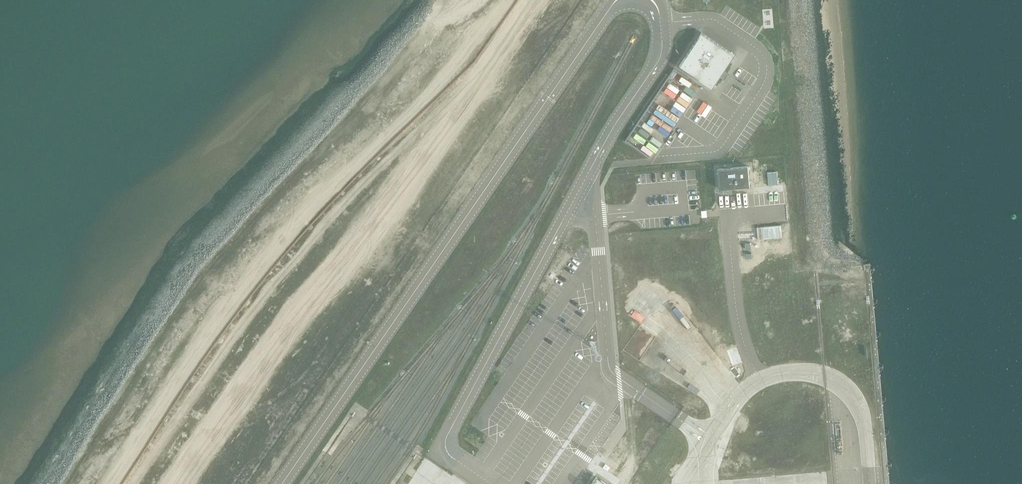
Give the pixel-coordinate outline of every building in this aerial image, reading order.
[(723,74),(736,56),(703,33),(680,66),(713,89),(723,74)] [(750,187),(748,168),(718,169),(720,189),(750,187)] [(777,172),(767,173),(768,185),(778,184),(777,172)] [(781,225),(757,225),(757,238),(782,237),(781,225)]
